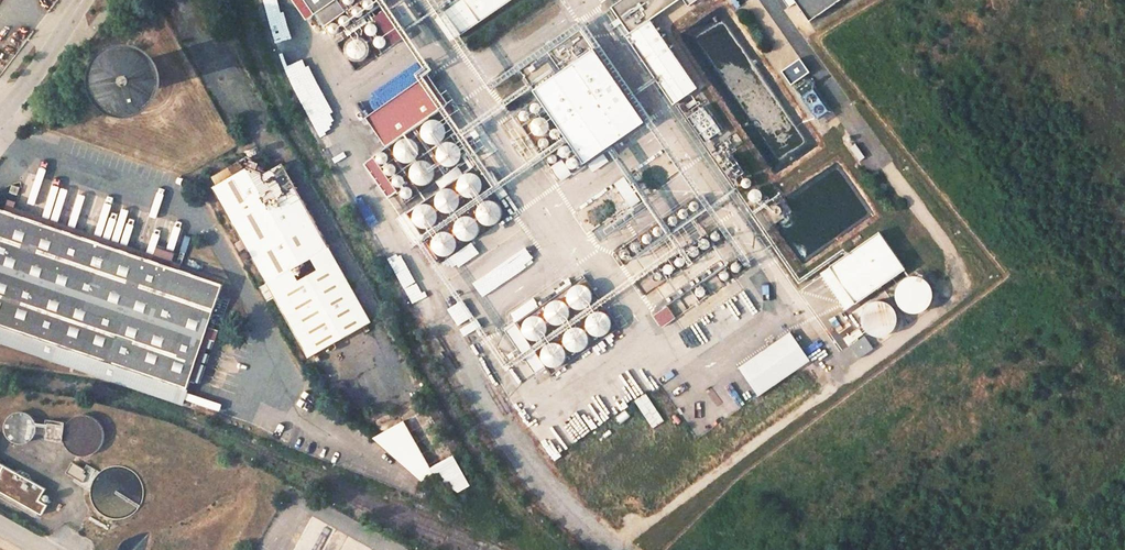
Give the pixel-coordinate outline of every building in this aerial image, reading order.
[(312,17),(320,11),(330,25),(350,10),(343,0),(300,0),(312,17)] [(439,17),(454,38),(510,0),(463,0),(439,17)] [(675,105),(698,90),(652,22),(683,1),(683,0),(625,0),(611,10),(675,105)] [(808,22),(840,0),(792,0),(808,22)] [(523,70),(586,163),(646,122),(583,29),(523,70)] [(110,109),(114,112),(119,113),(123,114),(128,115),(132,115),(137,115),(141,113),(145,112),(149,110),(153,107),(157,104),(160,100),(162,97),(164,93),(166,88),(166,84),(167,79),(167,75),(166,70),(165,66),(163,62),(161,58),(158,55),(155,51),(151,49),(147,46),(143,44),(139,43),(135,42),(130,42),(126,42),(122,43),(117,44),(113,46),(109,49),(105,52),(102,55),(99,59),(97,63),(95,68),(94,72),(93,77),(94,82),(94,86),(96,91),(98,95),(100,100),(103,103),(106,107),(110,109)] [(340,47),(332,52),(346,75),(355,70),(340,47)] [(804,60),(784,74),(794,87),(813,74),(804,60)] [(392,143),(452,102),(433,73),(372,114),(392,143)] [(798,92),(820,124),(834,114),(812,82),(798,92)] [(483,149),(473,134),(464,141),(474,156),(483,149)] [(552,167),(562,182),(573,174),(563,160),(552,167)] [(447,186),(467,173),(462,166),(442,180),(447,186)] [(497,170),(488,175),(503,198),(512,192),(497,170)] [(274,302),(311,363),(368,329),(326,256),(333,253),(299,195),(283,204),(269,179),(250,172),(215,192),(268,289),(298,273),(303,285),(274,302)] [(625,178),(617,184),(633,206),(641,200),(625,178)] [(186,386),(220,281),(0,209),(0,325),(186,386)] [(816,270),(842,309),(892,275),(865,236),(816,270)] [(727,242),(719,246),(727,261),(734,257),(727,242)] [(176,260),(178,253),(161,247),(159,254),(176,260)] [(772,304),(773,289),(764,289),(764,304),(772,304)] [(748,292),(741,297),(749,309),(756,304),(748,292)] [(508,327),(539,372),(548,366),(518,321),(508,327)] [(794,334),(740,369),(760,399),(814,364),(794,334)] [(861,360),(876,350),(867,336),(852,346),(861,360)] [(654,430),(666,422),(648,394),(636,401),(654,430)] [(9,439),(40,438),(39,413),(8,414),(9,439)] [(46,420),(47,449),(105,448),(105,418),(46,420)] [(473,488),(456,455),(431,467),(408,422),(372,440),(442,497),(455,491),(459,495),(473,488)] [(97,472),(73,460),(66,473),(90,485),(97,472)] [(49,510),(55,497),(48,493),(51,485),(0,462),(0,488),(49,510)]
